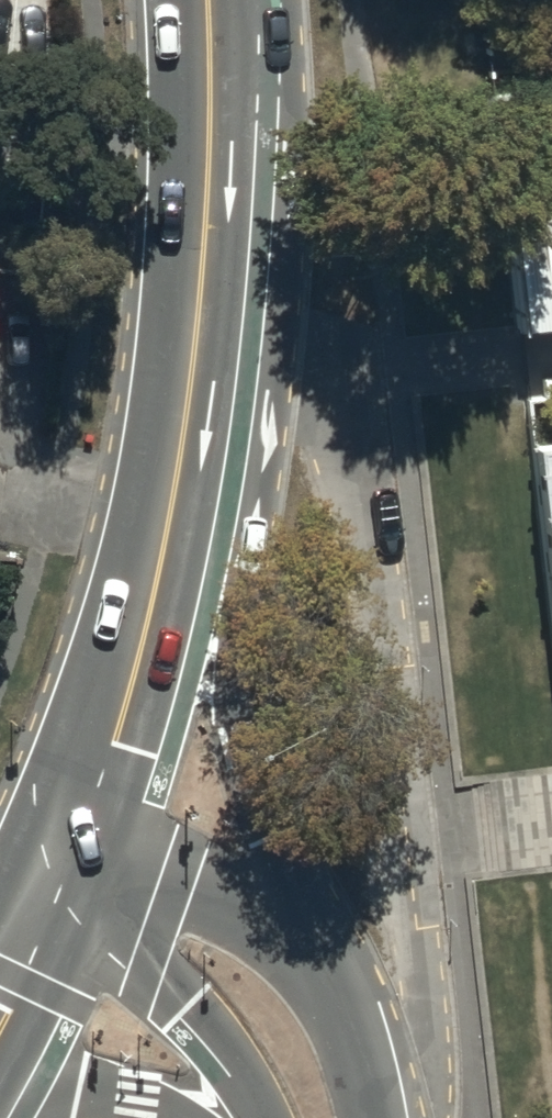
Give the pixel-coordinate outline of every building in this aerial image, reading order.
[(512,333),(551,329),(551,234),(502,240),(512,333)] [(521,379),(551,645),(551,375),(521,379)]
